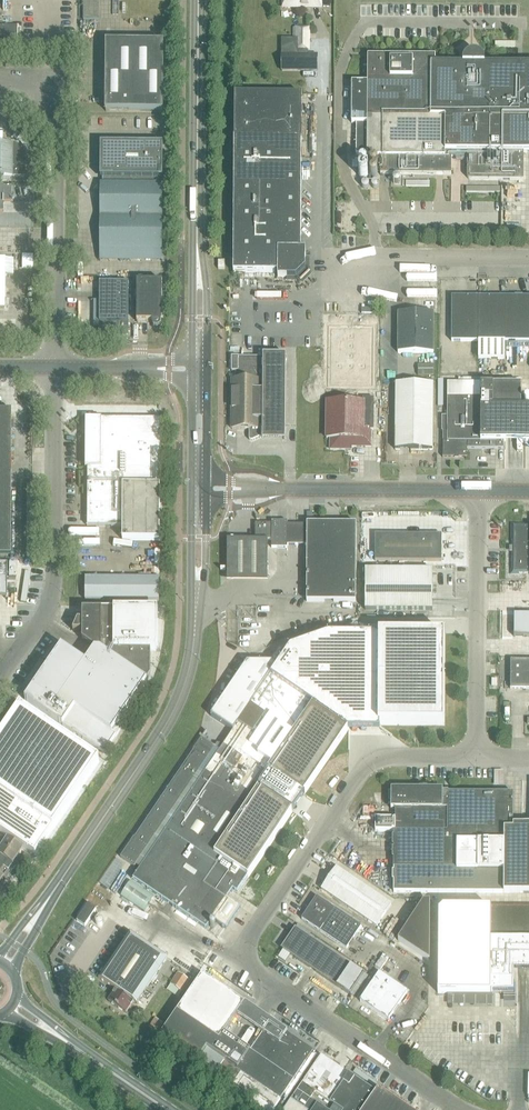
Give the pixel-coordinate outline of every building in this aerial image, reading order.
[(83,21),(99,21),(99,0),(84,0),(83,21)] [(0,25),(0,41),(20,41),(20,40),(17,40),(17,26),(20,26),(20,25),(0,25)] [(281,70),(317,71),(317,55),(310,55),(310,27),(294,26),(294,39),(282,39),(281,70)] [(106,111),(163,111),(163,43),(106,43),(106,111)] [(367,56),(367,82),(352,82),(352,123),(356,123),(356,154),(367,154),(367,157),(380,157),(380,174),(451,174),(451,156),(456,156),(456,161),(461,161),(462,161),(464,160),(464,158),(464,156),(467,156),(467,176),(467,177),(468,178),(468,179),(469,180),(470,180),(471,180),(523,180),(523,153),(528,153),(528,65),(485,65),(485,62),(484,60),(483,58),(481,56),(466,56),(464,58),(463,60),(462,62),(462,65),(435,65),(435,56),(367,56)] [(301,95),(234,94),(234,133),(233,272),(277,273),(277,278),(296,277),(305,268),(305,250),(301,250),(301,95)] [(0,143),(0,176),(24,176),(24,152),(15,143),(0,143)] [(162,261),(163,144),(102,143),(102,202),(100,211),(99,261),(162,261)] [(359,173),(358,174),(359,176),(360,177),(361,178),(363,179),(365,178),(366,177),(367,176),(367,174),(367,172),(366,171),(364,170),(363,170),(361,170),(360,171),(359,173)] [(396,185),(398,185),(399,184),(400,183),(400,181),(400,179),(399,178),(397,177),(396,177),(394,178),(393,178),(392,180),(392,181),(392,183),(393,184),(395,185),(396,185)] [(11,201),(11,185),(2,185),(0,185),(0,212),(2,212),(2,201),(11,201)] [(0,241),(0,250),(22,250),(22,241),(19,241),(19,235),(5,235),(5,241),(0,241)] [(17,274),(18,257),(9,257),(9,274),(17,274)] [(99,282),(99,322),(99,333),(128,333),(128,302),(128,282),(99,282)] [(137,322),(153,322),(152,323),(152,325),(153,327),(155,328),(157,329),(160,328),(161,326),(161,324),(161,322),(162,322),(162,282),(137,282),(137,322)] [(478,341),(478,296),(451,296),(451,341),(478,341)] [(505,296),(478,296),(478,341),(478,359),(505,359),(505,341),(505,296)] [(505,341),(528,341),(528,296),(505,296),(505,341)] [(433,313),(398,313),(398,353),(433,353),(433,313)] [(374,387),(374,325),(328,325),(327,386),(374,387)] [(253,441),(262,436),(262,439),(285,439),(285,426),(286,357),(232,356),(232,372),(236,372),(236,380),(232,380),(232,429),(249,429),(248,438),(249,440),(251,441),(253,441)] [(433,375),(433,364),(417,364),(418,375),(433,375)] [(467,457),(467,448),(503,449),(504,442),(528,442),(528,408),(521,408),(521,379),(501,379),(501,384),(480,384),(480,378),(458,378),(458,383),(447,383),(447,396),(447,415),(441,415),(441,431),(443,431),(442,457),(467,457)] [(395,450),(433,450),(433,384),(395,383),(395,450)] [(345,449),(345,447),(371,447),(371,429),(373,429),(374,398),(363,398),(363,402),(327,401),(326,438),(330,438),(330,449),(345,449)] [(9,554),(10,409),(0,409),(0,554),(9,554)] [(88,416),(88,424),(87,526),(122,526),(122,540),(160,540),(160,485),(160,419),(101,418),(101,416),(88,416)] [(306,545),(307,525),(296,525),(287,525),(287,521),(271,521),(271,523),(255,523),(255,539),(255,540),(268,540),(271,540),(271,548),(287,548),(287,545),(296,545),(306,545)] [(307,523),(307,525),(306,545),(306,601),(356,601),(356,523),(307,523)] [(511,540),(513,540),(512,569),(511,569),(511,574),(519,574),(519,573),(528,573),(528,574),(528,524),(511,524),(511,540)] [(375,561),(441,561),(441,534),(375,534),(375,561)] [(269,538),(227,538),(227,576),(227,581),(269,581),(269,538)] [(365,610),(432,610),(432,570),(365,570),(365,610)] [(85,600),(158,600),(159,578),(85,577),(85,600)] [(82,640),(94,649),(85,663),(61,647),(24,700),(103,754),(116,736),(111,733),(150,676),(150,651),(156,651),(158,644),(158,610),(82,610),(82,621),(81,621),(81,620),(78,620),(73,631),(80,631),(80,630),(82,630),(82,640)] [(513,637),(528,637),(528,614),(514,614),(513,637)] [(380,730),(380,724),(444,724),(444,634),(379,633),(379,634),(328,633),(289,647),(287,651),(283,648),(280,649),(271,662),(247,662),(246,662),(246,663),(211,715),(210,715),(210,716),(211,716),(211,717),(232,731),(220,750),(201,737),(120,857),(138,869),(132,879),(206,929),(212,920),(226,929),(241,907),(227,898),(232,891),(237,893),(248,877),(248,878),(293,812),(294,812),(305,796),(303,795),(348,730),(380,730)] [(510,660),(510,689),(528,689),(528,660),(510,660)] [(35,855),(99,761),(20,708),(0,737),(0,832),(35,855)] [(499,769),(499,782),(508,782),(509,769),(499,769)] [(393,892),(528,893),(528,826),(512,826),(512,793),(448,792),(448,791),(391,791),(391,808),(395,809),(395,819),(375,818),(375,831),(394,831),(393,892)] [(10,872),(12,869),(23,877),(34,860),(25,854),(19,863),(15,860),(22,849),(7,838),(0,849),(0,865),(10,872)] [(115,862),(104,880),(113,886),(125,868),(115,862)] [(0,865),(0,881),(3,878),(5,879),(10,872),(0,865)] [(336,867),(321,889),(376,926),(391,904),(336,867)] [(144,895),(141,899),(166,917),(169,912),(144,895)] [(361,926),(316,896),(301,919),(346,949),(361,926)] [(430,961),(430,901),(424,901),(398,941),(430,961)] [(92,939),(107,917),(88,904),(73,926),(92,939)] [(438,993),(488,993),(511,993),(511,967),(528,967),(528,908),(491,908),(443,908),(438,912),(438,993)] [(297,924),(295,928),(308,937),(311,933),(297,924)] [(295,928),(281,948),(336,986),(350,995),(364,975),(350,965),(341,959),(308,937),(295,928)] [(116,990),(133,1002),(137,1004),(137,1003),(168,958),(131,933),(99,978),(98,978),(116,990)] [(177,972),(170,984),(182,992),(190,981),(177,972)] [(388,1021),(407,992),(379,973),(359,1001),(388,1021)] [(270,1021),(269,1020),(246,1004),(202,975),(162,1033),(199,1059),(198,1060),(245,1091),(252,1095),(273,1109),(293,1080),(313,1050),(275,1024),(276,1024),(270,1020),(270,1021)] [(133,1002),(116,990),(108,1001),(126,1013),(133,1002)] [(155,1018),(149,1027),(157,1033),(163,1024),(155,1018)] [(426,1044),(424,1048),(436,1053),(438,1049),(426,1044)] [(374,1092),(354,1078),(354,1079),(349,1075),(321,1056),(284,1109),(362,1109),(374,1092)] [(374,1092),(362,1109),(409,1109),(378,1089),(376,1093),(374,1092)] [(246,1103),(256,1109),(274,1109),(273,1109),(252,1095),(246,1103)]
